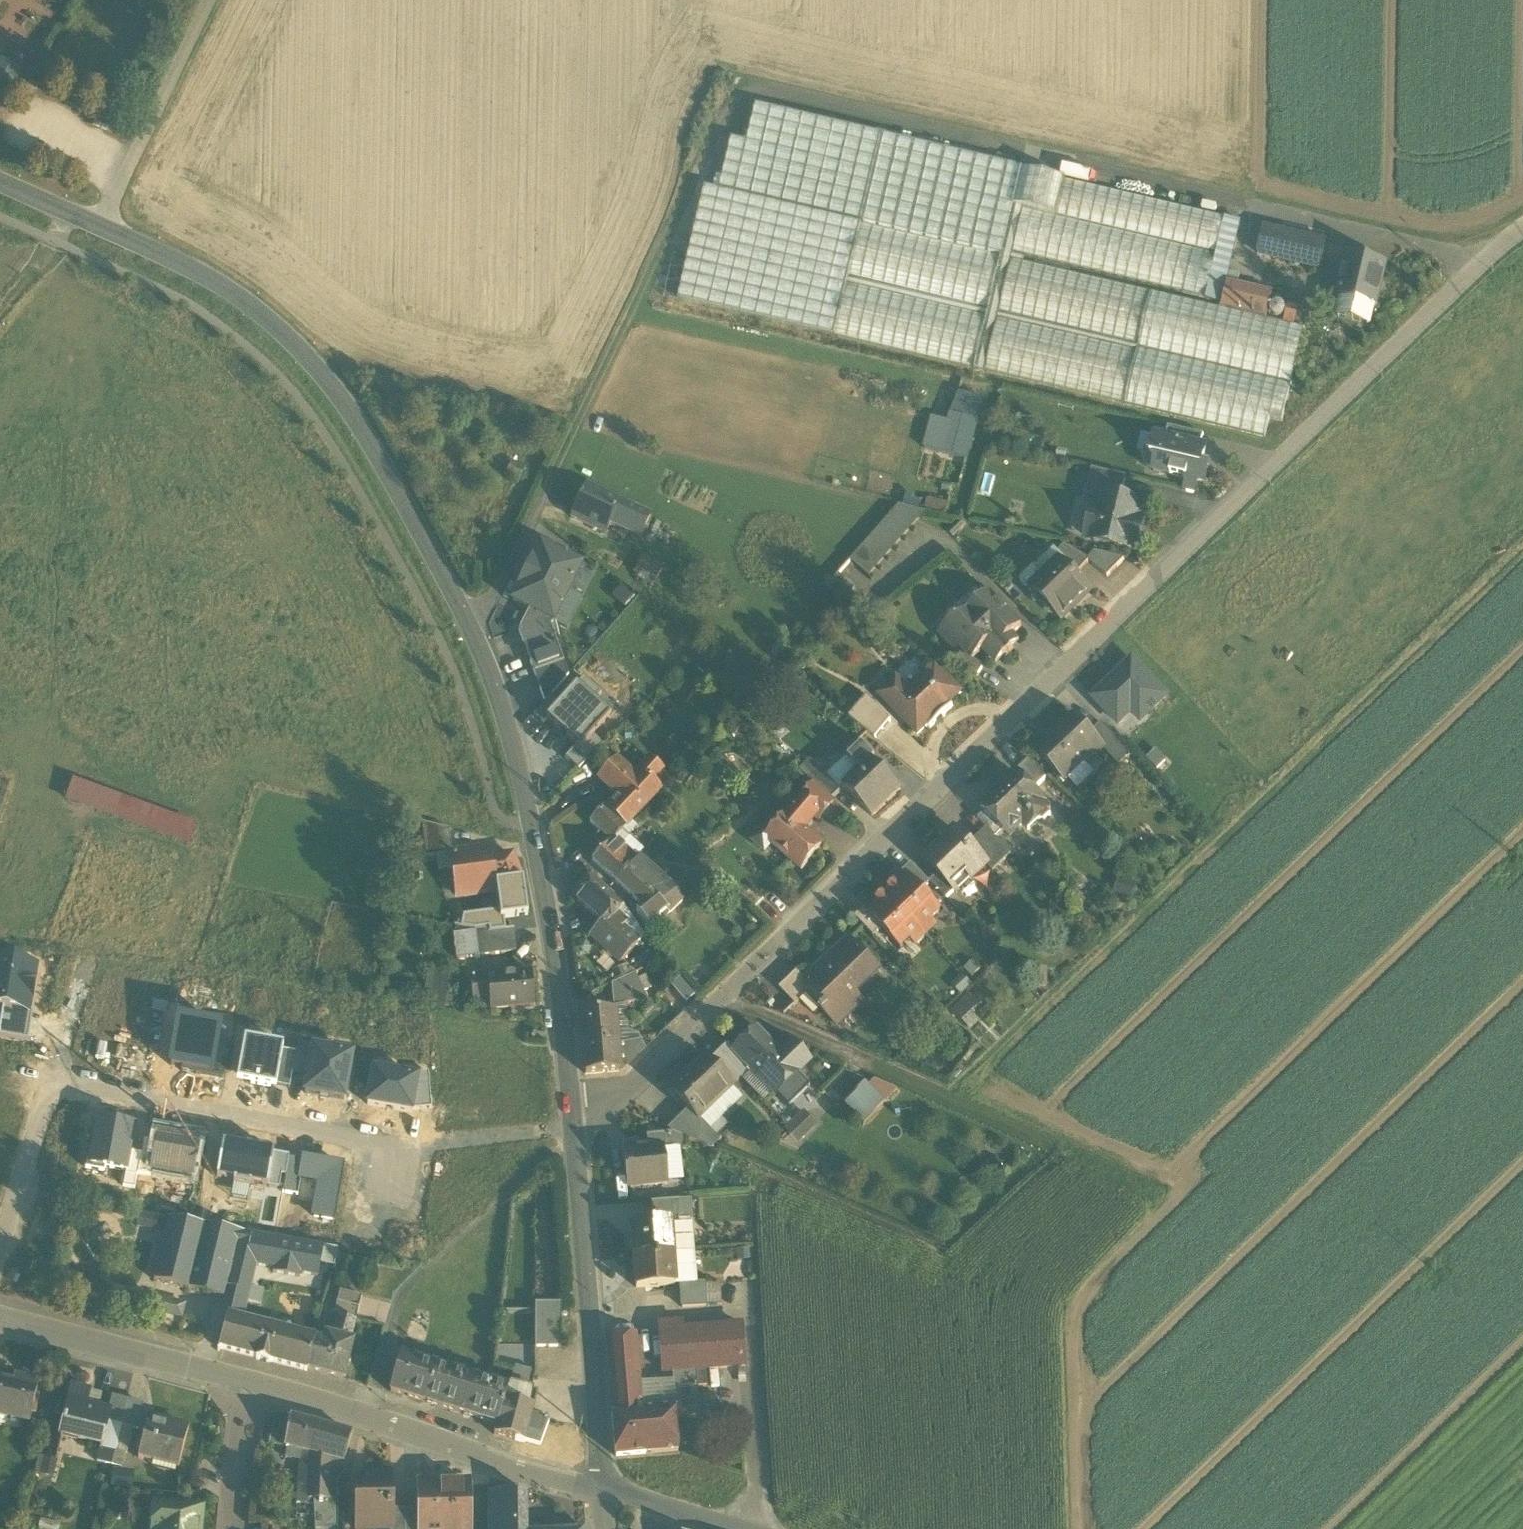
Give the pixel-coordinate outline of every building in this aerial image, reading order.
[(679,300),(1265,438),(1269,419),(1282,422),(1304,329),(1295,326),(1284,324),(1266,320),(1221,309),(1222,305),(1205,299),(1224,223),(1225,218),(1022,170),(1023,168),(757,105),(748,142),(732,139),(720,190),(706,187),(679,300)] [(1240,226),(1224,223),(1205,299),(1222,305),(1228,282),(1240,226)] [(1258,254),(1320,269),(1326,244),(1264,229),(1258,254)] [(1337,299),(1342,300),(1373,307),(1376,308),(1386,266),(1347,257),(1337,299)] [(1221,309),(1266,320),(1272,293),(1228,282),(1222,305),(1221,309)] [(1369,325),(1373,307),(1342,300),(1338,318),(1369,325)] [(1275,317),(1281,317),(1285,313),(1285,307),(1281,303),(1275,303),(1271,307),(1271,313),(1275,317)] [(1289,304),(1284,324),(1295,326),(1299,306),(1289,304)] [(962,394),(956,418),(976,423),(982,399),(962,394)] [(979,424),(976,423),(956,418),(953,417),(952,423),(943,454),(943,455),(969,462),(979,424)] [(943,454),(952,423),(933,418),(925,449),(943,454)] [(1168,427),(1165,439),(1201,448),(1204,436),(1168,427)] [(1152,451),(1155,438),(1142,434),(1137,452),(1143,454),(1145,449),(1152,451)] [(1165,439),(1156,437),(1155,438),(1152,451),(1151,457),(1157,459),(1154,472),(1186,479),(1196,482),(1204,484),(1208,468),(1202,467),(1206,449),(1201,448),(1165,439)] [(1147,471),(1154,472),(1157,459),(1151,457),(1152,451),(1145,449),(1143,454),(1142,455),(1143,462),(1147,471)] [(1103,497),(1121,502),(1127,478),(1092,470),(1086,495),(1103,499),(1103,497)] [(1194,494),(1196,482),(1186,479),(1183,491),(1194,494)] [(570,520),(605,536),(610,525),(619,504),(584,488),(570,520)] [(906,494),(903,507),(920,511),(922,502),(912,500),(913,495),(906,494)] [(1112,545),(1135,550),(1142,521),(1137,520),(1141,506),(1121,502),(1103,497),(1103,499),(1100,511),(1095,510),(1088,539),(1095,541),(1094,543),(1112,547),(1112,545)] [(927,499),(924,512),(945,517),(949,505),(927,499)] [(610,525),(640,539),(650,518),(619,504),(610,525)] [(852,559),(870,575),(925,513),(899,506),(852,559)] [(640,539),(651,544),(660,523),(650,518),(640,539)] [(1078,574),(1088,562),(1089,561),(1088,560),(1063,546),(1058,553),(1058,554),(1062,558),(1078,574)] [(580,568),(539,548),(512,603),(528,611),(552,623),(580,568)] [(1058,554),(1058,553),(1054,549),(1037,565),(1038,567),(1046,574),(1058,562),(1062,558),(1058,554)] [(1094,552),(1088,560),(1089,561),(1088,562),(1107,578),(1125,560),(1094,552)] [(1074,578),(1078,574),(1062,558),(1058,562),(1061,565),(1074,578)] [(1058,562),(1046,574),(1049,577),(1061,565),(1058,562)] [(637,582),(646,588),(659,571),(650,564),(637,582)] [(1046,574),(1038,567),(1033,567),(1020,580),(1020,585),(1027,592),(1031,588),(1061,620),(1077,606),(1075,604),(1087,592),(1074,578),(1061,565),(1049,577),(1046,574)] [(594,575),(580,568),(552,623),(566,630),(594,575)] [(633,597),(621,586),(611,598),(622,608),(633,597)] [(1089,593),(1087,592),(1075,604),(1077,606),(1089,593)] [(1001,662),(1014,650),(1007,643),(1013,637),(1022,628),(988,594),(982,600),(958,624),(953,620),(938,634),(945,642),(952,641),(953,651),(960,650),(962,652),(972,662),(973,661),(982,653),(989,660),(994,655),(1001,662)] [(958,624),(982,600),(977,594),(952,618),(953,620),(958,624)] [(552,623),(528,611),(518,631),(544,703),(550,698),(568,677),(550,627),(552,623)] [(1020,644),(1013,637),(1007,643),(1014,650),(1020,644)] [(954,664),(976,678),(983,668),(973,661),(972,662),(962,652),(954,664)] [(996,667),(1001,662),(994,655),(989,660),(996,667)] [(1140,704),(1149,714),(1167,697),(1133,662),(1093,699),(1118,725),(1132,712),(1140,704)] [(881,694),(918,732),(925,725),(930,730),(951,709),(946,704),(960,691),(937,667),(935,668),(934,667),(929,666),(927,666),(923,670),(922,672),(923,677),(924,678),(910,693),(897,679),(881,694)] [(601,694),(583,678),(559,705),(545,721),(546,721),(575,747),(579,751),(593,736),(610,717),(593,703),(601,694)] [(849,718),(876,740),(892,719),(867,696),(849,718)] [(534,715),(543,724),(546,721),(545,721),(559,705),(550,698),(544,703),(534,715)] [(1140,704),(1132,712),(1141,722),(1149,714),(1140,704)] [(1038,753),(1067,783),(1068,782),(1085,766),(1102,750),(1103,749),(1090,736),(1074,718),(1038,753)] [(1102,750),(1119,768),(1132,756),(1102,724),(1090,736),(1103,749),(1102,750)] [(603,745),(593,736),(579,751),(575,747),(564,758),(578,770),(603,745)] [(844,755),(847,758),(860,772),(872,760),(873,762),(875,760),(858,742),(844,755)] [(1167,761),(1156,750),(1146,759),(1157,770),(1167,761)] [(843,787),(860,772),(847,758),(827,777),(841,791),(844,788),(843,787)] [(808,778),(819,768),(811,760),(800,771),(808,778)] [(900,790),(873,762),(872,760),(860,772),(843,787),(844,788),(872,818),(900,790)] [(1019,769),(1037,788),(1046,779),(1028,760),(1019,769)] [(668,782),(653,768),(649,764),(636,778),(618,761),(600,779),(619,797),(637,814),(668,782)] [(1085,766),(1068,782),(1078,792),(1094,776),(1085,766)] [(808,778),(816,785),(832,799),(841,791),(827,777),(819,768),(808,778)] [(1003,830),(1009,837),(1023,824),(1028,830),(1039,819),(1045,821),(1051,815),(1051,812),(1015,774),(980,806),(985,811),(1003,830)] [(73,780),(65,801),(188,845),(195,825),(73,780)] [(834,801),(832,799),(816,785),(800,803),(818,819),(834,801)] [(605,811),(624,827),(637,814),(619,797),(605,811)] [(800,803),(771,836),(768,841),(772,845),(801,869),(822,845),(804,830),(815,818),(818,820),(818,819),(800,803)] [(600,832),(609,842),(612,838),(615,840),(622,831),(625,828),(624,827),(605,811),(604,810),(590,823),(600,832)] [(976,819),(987,831),(995,838),(1003,830),(985,811),(976,819)] [(422,823),(426,857),(437,856),(451,854),(448,829),(422,823)] [(765,853),(772,845),(768,841),(771,836),(763,829),(752,842),(765,853)] [(643,851),(622,831),(615,840),(635,859),(638,856),(643,851)] [(955,892),(958,895),(959,894),(954,888),(966,877),(971,882),(987,867),(988,866),(971,848),(955,831),(944,842),(946,843),(941,847),(940,846),(925,860),(939,875),(955,892)] [(1012,857),(995,838),(987,831),(971,848),(988,866),(987,867),(994,874),(1012,857)] [(594,838),(604,848),(609,842),(600,832),(594,838)] [(593,859),(616,880),(635,859),(615,840),(612,838),(609,842),(604,848),(593,859)] [(457,896),(496,891),(495,882),(522,879),(514,857),(480,862),(479,850),(451,854),(454,871),(457,896)] [(439,873),(454,871),(451,854),(437,856),(439,873)] [(637,901),(649,888),(660,877),(638,856),(635,859),(616,880),(637,901)] [(922,892),(930,884),(930,883),(912,865),(902,874),(906,878),(907,877),(922,892)] [(603,923),(605,925),(617,913),(624,906),(607,891),(590,875),(572,895),(603,923)] [(939,875),(930,883),(930,884),(946,901),(955,892),(939,875)] [(681,901),(660,877),(649,888),(655,896),(636,911),(647,926),(665,911),(668,914),(681,901)] [(906,878),(888,896),(921,931),(941,912),(922,892),(907,877),(906,878)] [(954,888),(959,894),(971,882),(966,877),(954,888)] [(527,915),(522,879),(495,882),(496,891),(499,911),(500,919),(504,918),(527,915)] [(1137,886),(1119,880),(1114,894),(1132,901),(1137,886)] [(927,937),(921,931),(888,896),(869,914),(868,914),(883,930),(902,949),(911,940),(917,946),(927,937)] [(644,935),(624,906),(617,913),(625,922),(621,926),(632,938),(629,942),(635,947),(644,935)] [(855,918),(874,938),(883,930),(868,914),(869,914),(865,909),(855,918)] [(463,916),(460,927),(472,930),(489,928),(489,932),(505,930),(504,918),(500,919),(499,911),(463,916)] [(593,933),(621,961),(635,947),(629,942),(632,938),(621,926),(625,922),(617,913),(605,925),(603,923),(593,933)] [(488,933),(487,929),(460,932),(463,957),(490,954),(488,933)] [(488,933),(490,954),(516,952),(513,930),(489,933),(488,933)] [(819,1012),(837,1030),(863,1004),(854,996),(879,971),(848,941),(825,964),(827,966),(809,984),(807,985),(813,991),(827,1005),(819,1012)] [(33,966),(0,961),(0,1007),(2,1007),(26,1011),(26,1010),(28,995),(31,996),(33,982),(30,982),(33,966)] [(610,971),(616,982),(634,974),(636,973),(626,964),(610,971)] [(489,999),(490,1012),(534,1007),(530,971),(487,976),(489,999)] [(779,990),(796,1007),(813,991),(807,985),(809,984),(797,972),(779,990)] [(646,999),(643,992),(637,979),(634,974),(616,982),(611,984),(614,1007),(623,1005),(646,999)] [(645,975),(637,979),(643,992),(650,988),(645,975)] [(973,985),(963,975),(951,986),(961,996),(973,985)] [(470,977),(473,1000),(489,999),(487,976),(470,977)] [(672,985),(685,1001),(693,994),(680,979),(672,985)] [(969,995),(951,1013),(960,1023),(979,1005),(969,995)] [(599,1042),(616,1040),(625,1031),(623,1005),(614,1007),(613,1007),(613,1011),(580,1015),(583,1046),(600,1044),(599,1042)] [(33,1011),(26,1010),(26,1011),(2,1007),(0,1020),(0,1036),(28,1041),(33,1011)] [(195,1070),(197,1070),(201,1052),(214,1055),(216,1043),(217,1043),(217,1041),(220,1027),(178,1020),(170,1066),(181,1068),(195,1070)] [(772,1093),(774,1096),(775,1095),(796,1075),(798,1072),(806,1065),(788,1046),(779,1055),(755,1030),(733,1051),(732,1052),(752,1073),(772,1093)] [(638,1035),(625,1031),(616,1040),(617,1053),(640,1041),(638,1035)] [(275,1088),(275,1087),(282,1051),(283,1046),(244,1039),(236,1081),(275,1088)] [(292,1075),(307,1077),(312,1049),(314,1042),(298,1039),(295,1054),(292,1075)] [(617,1053),(616,1040),(599,1042),(600,1044),(583,1046),(585,1074),(619,1071),(617,1053)] [(217,1041),(217,1043),(212,1073),(197,1070),(195,1070),(195,1074),(223,1079),(229,1044),(217,1041)] [(617,1053),(619,1071),(621,1071),(645,1049),(641,1041),(640,1041),(617,1053)] [(201,1052),(197,1070),(212,1073),(217,1043),(216,1043),(214,1055),(201,1052)] [(728,1046),(718,1055),(740,1079),(742,1081),(743,1081),(752,1073),(732,1052),(733,1051),(728,1046)] [(351,1056),(312,1049),(307,1077),(304,1093),(343,1100),(351,1056)] [(289,1089),(292,1075),(295,1054),(282,1051),(275,1087),(289,1089)] [(732,1087),(740,1079),(718,1055),(710,1063),(732,1087)] [(688,1111),(697,1120),(698,1119),(730,1088),(732,1087),(710,1063),(704,1057),(669,1091),(688,1111)] [(415,1079),(373,1071),(367,1104),(410,1113),(410,1110),(416,1079),(415,1079)] [(416,1074),(415,1079),(416,1079),(410,1110),(431,1109),(428,1073),(416,1074)] [(763,1102),(772,1093),(752,1073),(743,1081),(763,1102)] [(808,1088),(796,1075),(775,1095),(787,1108),(808,1088)] [(870,1086),(886,1103),(898,1090),(875,1080),(870,1086)] [(844,1107),(862,1125),(886,1103),(870,1086),(867,1084),(844,1107)] [(727,1126),(721,1119),(741,1100),(730,1088),(698,1119),(709,1131),(715,1137),(727,1126)] [(669,1130),(696,1143),(709,1131),(698,1119),(697,1120),(688,1111),(669,1130)] [(788,1128),(797,1137),(813,1122),(804,1113),(788,1128)] [(98,1122),(97,1125),(90,1165),(104,1168),(125,1171),(133,1128),(98,1122)] [(104,1172),(104,1168),(90,1165),(97,1125),(93,1125),(85,1168),(104,1172)] [(710,1150),(719,1141),(715,1137),(709,1131),(696,1143),(710,1150)] [(156,1142),(151,1170),(191,1177),(198,1139),(158,1132),(156,1142)] [(646,1136),(648,1151),(663,1149),(663,1150),(672,1149),(670,1134),(646,1136)] [(151,1170),(156,1142),(144,1140),(137,1175),(150,1177),(151,1170)] [(249,1188),(250,1184),(267,1187),(273,1153),(222,1144),(216,1178),(233,1181),(233,1185),(249,1188)] [(679,1148),(672,1149),(663,1150),(667,1183),(683,1181),(679,1148)] [(623,1154),(627,1188),(667,1183),(663,1150),(663,1149),(648,1151),(623,1154)] [(279,1190),(281,1176),(285,1176),(288,1156),(273,1153),(267,1187),(279,1190)] [(285,1176),(282,1193),(297,1196),(300,1177),(299,1177),(302,1160),(289,1158),(285,1176)] [(342,1165),(303,1158),(302,1160),(299,1177),(300,1177),(315,1179),(319,1186),(314,1217),(332,1220),(342,1165)] [(247,1200),(249,1188),(233,1185),(231,1197),(247,1200)] [(650,1203),(652,1226),(669,1224),(670,1225),(679,1224),(679,1221),(678,1201),(678,1200),(650,1203)] [(678,1201),(679,1221),(687,1219),(689,1219),(688,1200),(678,1201)] [(157,1217),(140,1212),(136,1227),(154,1231),(157,1217)] [(154,1282),(188,1290),(201,1239),(204,1225),(168,1219),(154,1282)] [(679,1224),(670,1225),(671,1255),(689,1253),(687,1219),(679,1221),(679,1224)] [(633,1258),(671,1255),(670,1225),(669,1224),(652,1226),(630,1227),(633,1258)] [(273,1269),(272,1273),(299,1278),(300,1274),(317,1277),(320,1264),(323,1247),(204,1225),(201,1239),(235,1245),(248,1248),(246,1257),(258,1259),(256,1266),(273,1269)] [(188,1290),(222,1298),(225,1287),(235,1245),(201,1239),(188,1290)] [(248,1248),(235,1245),(225,1287),(236,1289),(229,1316),(243,1319),(247,1302),(251,1287),(256,1266),(258,1259),(246,1257),(248,1248)] [(320,1264),(334,1267),(337,1249),(323,1247),(320,1264)] [(689,1253),(671,1255),(674,1282),(680,1282),(680,1284),(694,1283),(692,1253),(689,1253)] [(674,1285),(674,1282),(671,1255),(633,1258),(635,1288),(674,1285)] [(680,1284),(681,1308),(706,1306),(704,1285),(704,1282),(694,1283),(680,1284)] [(716,1285),(706,1285),(706,1305),(716,1304),(716,1285)] [(264,1291),(251,1287),(247,1302),(261,1305),(264,1291)] [(338,1316),(355,1320),(361,1296),(339,1291),(333,1314),(338,1316)] [(185,1304),(155,1295),(150,1312),(181,1320),(185,1304)] [(535,1349),(559,1349),(559,1305),(535,1305),(535,1349)] [(269,1361),(303,1370),(312,1338),(243,1319),(229,1316),(227,1315),(218,1348),(256,1357),(255,1359),(268,1362),(269,1361)] [(338,1316),(333,1336),(350,1341),(355,1320),(338,1316)] [(662,1374),(670,1373),(695,1371),(705,1370),(744,1367),(740,1327),(681,1332),(680,1320),(658,1322),(662,1374)] [(605,1337),(610,1397),(633,1395),(632,1385),(638,1384),(634,1334),(605,1337)] [(353,1341),(350,1341),(333,1336),(325,1335),(323,1342),(314,1340),(315,1337),(313,1337),(304,1368),(344,1378),(353,1341)] [(388,1389),(497,1425),(505,1400),(509,1388),(400,1353),(388,1389)] [(510,1385),(528,1390),(533,1372),(515,1366),(513,1373),(510,1385)] [(705,1370),(695,1371),(697,1388),(706,1388),(705,1370)] [(700,1416),(697,1388),(695,1371),(670,1373),(671,1382),(673,1408),(674,1418),(700,1416)] [(30,1423),(38,1382),(13,1376),(12,1383),(0,1381),(0,1382),(0,1417),(30,1423)] [(671,1382),(638,1384),(632,1385),(633,1395),(634,1411),(639,1411),(673,1408),(671,1382)] [(509,1388),(505,1400),(530,1407),(534,1392),(528,1390),(510,1385),(509,1388)] [(61,1435),(102,1445),(108,1421),(109,1414),(108,1413),(98,1411),(86,1408),(90,1392),(72,1387),(63,1424),(64,1424),(61,1435)] [(102,1394),(90,1392),(86,1408),(98,1411),(102,1394)] [(610,1397),(611,1413),(634,1411),(633,1395),(610,1397)] [(108,1421),(120,1424),(126,1401),(112,1397),(108,1413),(109,1414),(108,1421)] [(522,1442),(523,1439),(530,1417),(532,1407),(530,1407),(505,1400),(497,1425),(495,1433),(515,1440),(522,1442)] [(142,1404),(126,1401),(120,1424),(120,1425),(133,1428),(136,1429),(139,1417),(142,1404)] [(677,1450),(674,1418),(673,1408),(639,1411),(643,1453),(663,1452),(677,1450)] [(639,1411),(634,1411),(611,1413),(613,1430),(615,1456),(643,1453),(639,1411)] [(268,1443),(283,1447),(283,1446),(289,1417),(275,1413),(268,1443)] [(301,1451),(310,1453),(317,1424),(289,1416),(289,1417),(283,1446),(283,1447),(301,1452),(301,1451)] [(546,1422),(530,1417),(523,1439),(540,1444),(546,1422)] [(151,1467),(175,1473),(176,1469),(178,1469),(188,1429),(148,1419),(145,1431),(138,1459),(152,1462),(151,1467)] [(101,1449),(114,1452),(114,1451),(120,1425),(120,1424),(108,1421),(102,1445),(101,1449)] [(351,1433),(317,1424),(310,1453),(321,1456),(332,1459),(343,1463),(351,1433)] [(126,1454),(133,1428),(120,1425),(114,1451),(124,1454),(126,1454)] [(60,1439),(99,1448),(101,1449),(102,1445),(61,1435),(60,1439)] [(99,1448),(96,1462),(110,1466),(114,1452),(101,1449),(99,1448)] [(124,1454),(114,1451),(114,1452),(110,1466),(121,1468),(124,1454)] [(313,1500),(319,1500),(321,1459),(310,1458),(310,1453),(301,1451),(301,1452),(298,1481),(296,1504),(313,1504),(313,1500)] [(321,1456),(310,1453),(310,1458),(321,1459),(319,1500),(331,1501),(332,1475),(332,1459),(321,1456)] [(41,1475),(52,1478),(56,1461),(45,1459),(41,1475)] [(344,1463),(343,1463),(332,1459),(332,1475),(341,1476),(344,1463)] [(133,1471),(112,1469),(111,1487),(132,1489),(133,1471)] [(357,1528),(391,1528),(391,1510),(390,1475),(367,1475),(368,1495),(356,1496),(357,1528)] [(465,1515),(470,1515),(470,1482),(436,1482),(436,1487),(418,1487),(418,1509),(419,1528),(465,1528),(465,1515)] [(526,1491),(490,1492),(490,1528),(526,1528),(526,1491)] [(331,1501),(319,1500),(313,1500),(313,1504),(314,1525),(332,1524),(331,1501)] [(201,1509),(153,1504),(151,1528),(200,1528),(201,1509)] [(403,1510),(404,1528),(419,1528),(418,1509),(403,1510)] [(403,1510),(391,1510),(391,1528),(404,1528),(403,1510)]
